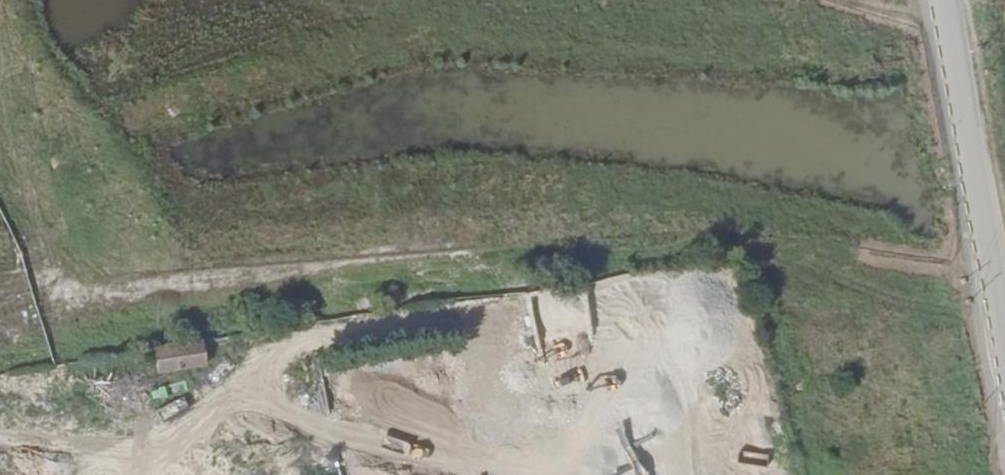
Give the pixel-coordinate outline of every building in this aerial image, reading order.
[(204,364),(200,341),(152,350),(158,374),(180,370),(179,366),(204,364)]
